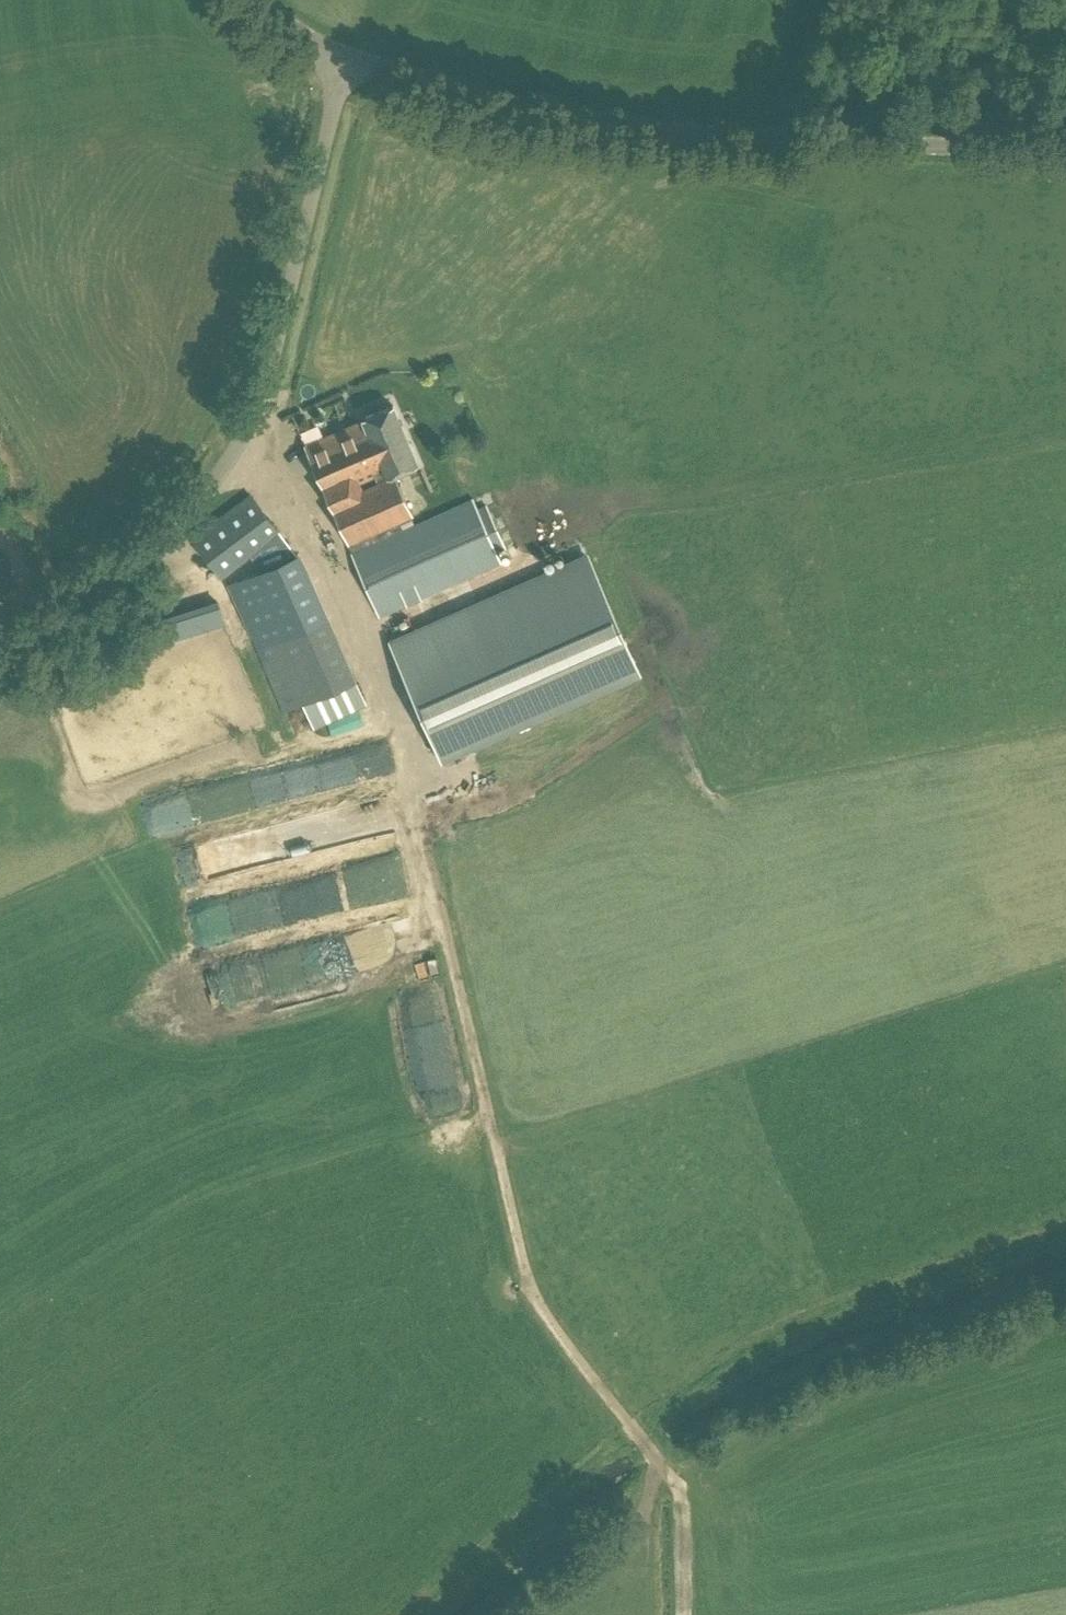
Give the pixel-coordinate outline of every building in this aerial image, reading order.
[(413,525),(410,518),(413,516),(393,473),(416,463),(392,406),(362,419),(362,421),(304,446),(328,501),(348,546),(379,617),(501,564),(496,552),(506,549),(486,505),(477,508),(472,498),(413,525)] [(221,579),(281,534),(249,493),(189,539),(221,579)] [(441,760),(641,673),(587,551),(388,639),(441,760)] [(364,706),(354,682),(357,681),(299,552),(225,584),(283,713),(302,705),(313,729),(327,723),(331,735),(364,725),(359,708),(364,706)] [(194,882),(247,879),(245,844),(191,847),(194,882)] [(326,923),(307,924),(307,937),(327,936),(326,923)]
